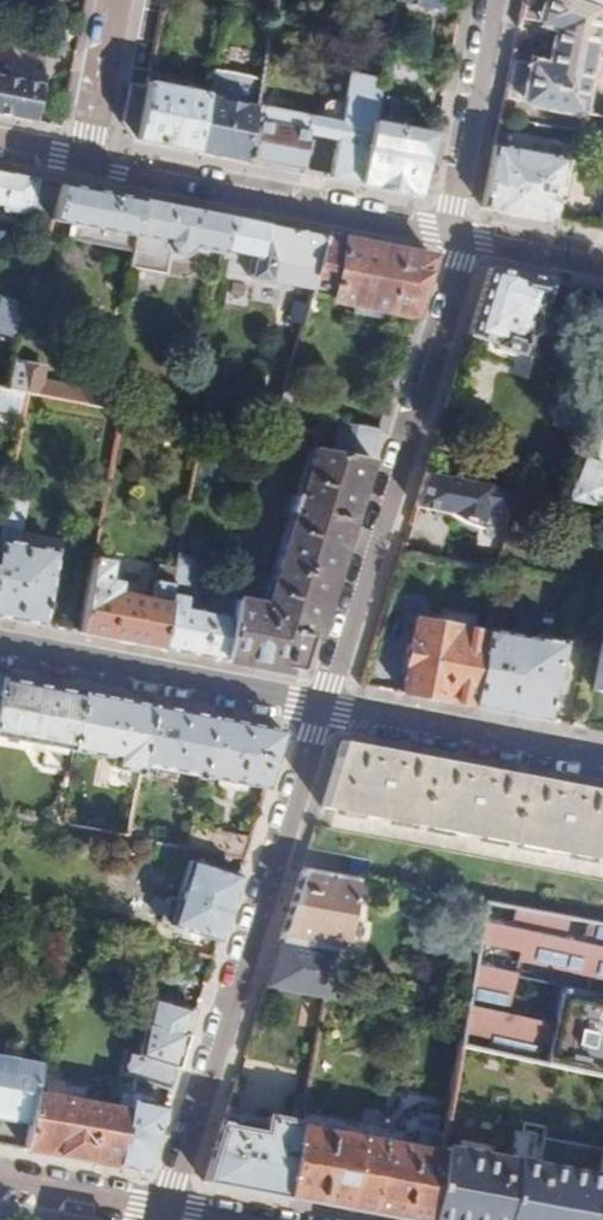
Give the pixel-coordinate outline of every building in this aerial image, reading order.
[(256,107),(245,162),(299,172),(305,141),(336,146),(329,178),(361,184),(373,124),(384,63),(356,58),(350,86),(333,83),(328,101),(260,88),(256,107)] [(14,118),(20,80),(0,76),(0,115),(14,118)] [(119,121),(133,139),(143,85),(126,82),(119,121)] [(143,85),(133,139),(135,141),(195,152),(206,98),(206,95),(144,82),(143,85)] [(206,98),(195,152),(245,162),(256,107),(206,98)] [(373,124),(361,184),(418,196),(430,135),(373,124)] [(566,157),(495,143),(483,206),(553,220),(566,157)] [(54,182),(0,172),(0,205),(28,211),(26,217),(46,221),(54,182)] [(133,251),(139,199),(60,183),(51,220),(68,224),(64,239),(133,251)] [(219,247),(225,216),(139,199),(133,251),(131,268),(165,274),(168,256),(180,259),(190,249),(219,254),(219,247)] [(312,282),(324,235),(225,216),(219,247),(255,254),(251,277),(266,280),(268,273),(312,282)] [(592,227),(602,229),(602,219),(594,217),(592,227)] [(308,293),(415,315),(433,255),(324,235),(312,282),(308,293)] [(491,268),(471,333),(508,341),(507,346),(511,348),(510,351),(520,354),(521,351),(526,351),(531,334),(537,335),(542,319),(535,317),(541,300),(550,301),(556,281),(491,268)] [(290,320),(301,324),(305,306),(294,303),(290,320)] [(10,336),(18,309),(0,304),(0,334),(10,336)] [(9,389),(32,394),(114,409),(117,383),(91,378),(89,390),(45,383),(47,371),(15,365),(9,389)] [(338,419),(330,451),(370,459),(380,428),(338,419)] [(303,432),(275,426),(281,441),(300,445),(303,432)] [(587,430),(564,494),(602,504),(602,437),(587,430)] [(330,451),(316,448),(300,497),(297,496),(291,514),(296,515),(267,608),(234,601),(223,660),(259,667),(283,672),(285,667),(299,670),(309,639),(314,640),(370,459),(330,451)] [(460,474),(428,467),(421,493),(453,498),(460,474)] [(510,509),(514,484),(486,479),(483,503),(492,505),(510,509)] [(30,499),(11,496),(4,533),(22,537),(30,499)] [(107,497),(93,561),(109,565),(122,501),(107,497)] [(508,521),(510,509),(492,505),(489,518),(508,521)] [(4,533),(2,545),(20,548),(22,537),(4,533)] [(179,558),(183,540),(169,537),(161,581),(175,583),(179,558)] [(44,626),(57,555),(20,548),(2,545),(0,553),(0,617),(44,626)] [(175,583),(173,595),(188,597),(195,561),(179,558),(175,583)] [(79,632),(163,648),(173,595),(175,583),(161,581),(158,601),(124,594),(125,585),(107,581),(109,565),(93,561),(79,632)] [(237,589),(241,570),(231,568),(229,586),(237,589)] [(223,660),(234,601),(237,589),(229,586),(224,586),(222,600),(215,600),(213,605),(216,607),(214,613),(191,608),(193,599),(188,597),(173,595),(163,648),(223,660)] [(403,693),(472,706),(486,633),(417,620),(415,633),(402,631),(399,639),(413,642),(411,649),(408,648),(403,668),(408,669),(403,693)] [(592,689),(602,691),(602,628),(592,689)] [(486,633),(472,706),(546,721),(550,696),(554,696),(564,643),(536,638),(533,641),(486,633)] [(82,691),(1,675),(0,678),(0,738),(70,752),(82,691)] [(140,772),(153,704),(82,691),(70,752),(106,758),(104,765),(140,772)] [(181,710),(153,704),(140,772),(198,783),(200,776),(210,715),(181,710)] [(286,730),(210,715),(200,776),(268,788),(286,730)] [(342,741),(322,807),(602,857),(602,790),(342,741)] [(192,825),(189,846),(247,857),(253,837),(192,825)] [(183,851),(183,845),(152,838),(149,852),(169,855),(171,849),(183,851)] [(221,939),(241,874),(190,858),(177,898),(167,895),(160,916),(170,919),(169,921),(221,939)] [(355,878),(303,867),(266,986),(326,996),(336,948),(341,948),(355,878)] [(485,904),(459,1041),(511,1053),(602,1074),(602,926),(485,904)] [(180,1069),(191,1035),(187,1033),(195,1010),(187,1007),(188,1004),(163,996),(160,998),(153,997),(141,1058),(180,1069)] [(441,1146),(436,1171),(471,1177),(488,1086),(503,1089),(511,1053),(459,1041),(447,1108),(441,1146)] [(511,1053),(503,1089),(580,1107),(602,1112),(602,1074),(511,1053)] [(39,1062),(0,1054),(0,1116),(29,1121),(34,1092),(39,1062)] [(137,1078),(174,1090),(180,1069),(141,1058),(137,1078)] [(564,1195),(580,1107),(503,1089),(488,1086),(471,1177),(467,1194),(568,1211),(570,1199),(571,1197),(564,1195)] [(130,1112),(119,1164),(149,1170),(159,1139),(168,1106),(141,1099),(143,1092),(134,1091),(130,1112)] [(25,1146),(119,1164),(130,1112),(34,1092),(29,1121),(25,1146)] [(304,1109),(301,1122),(340,1128),(397,1138),(441,1146),(447,1108),(424,1104),(423,1109),(414,1110),(410,1111),(405,1114),(401,1120),(398,1126),(304,1109)] [(597,1204),(602,1179),(602,1172),(602,1112),(580,1107),(564,1195),(571,1197),(570,1199),(597,1204)] [(205,1180),(288,1196),(301,1122),(270,1117),(266,1132),(224,1123),(205,1180)] [(421,1219),(427,1219),(436,1171),(441,1146),(397,1138),(340,1128),(301,1122),(288,1196),(421,1219)] [(427,1219),(594,1219),(597,1204),(570,1199),(568,1211),(467,1194),(471,1177),(436,1171),(427,1219)] [(602,1179),(597,1204),(594,1219),(602,1219),(602,1179)]
